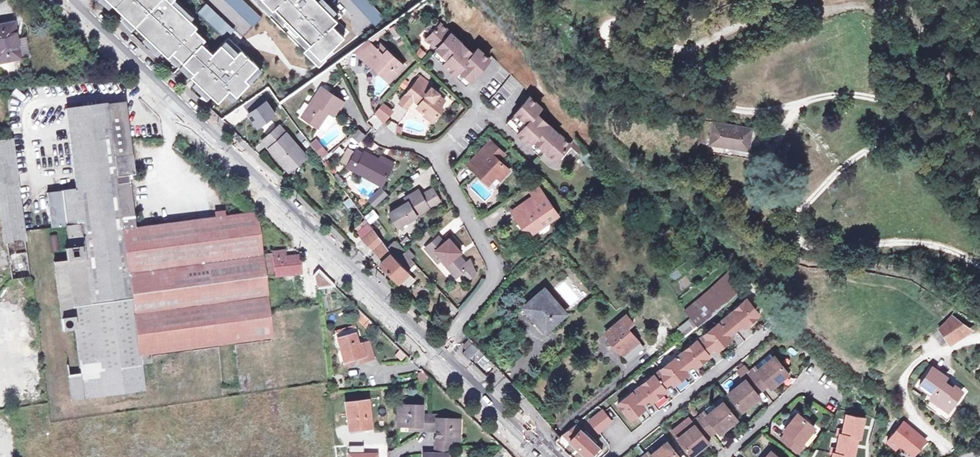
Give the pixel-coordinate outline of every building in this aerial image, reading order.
[(167,56),(171,51),(182,61),(201,41),(204,38),(193,27),(196,25),(170,1),(170,0),(107,0),(167,56)] [(251,25),(259,18),(241,0),(225,0),(251,25)] [(271,8),(273,6),(284,18),(282,20),(295,33),(297,31),(308,42),(306,45),(319,58),(342,35),(331,23),(335,18),(317,0),(263,0),(271,8)] [(373,24),(382,15),(368,0),(351,0),(373,24)] [(204,1),(196,11),(224,37),(233,28),(204,1)] [(447,23),(444,19),(439,24),(440,24),(425,40),(436,50),(438,48),(449,59),(447,61),(458,71),(453,76),(465,87),(489,62),(477,51),(473,55),(443,27),(447,23)] [(16,42),(12,42),(9,26),(0,28),(0,64),(19,60),(16,42)] [(211,51),(201,41),(182,61),(193,72),(190,75),(195,79),(217,100),(228,88),(236,95),(248,81),(244,77),(257,64),(227,36),(211,51)] [(382,56),(386,51),(379,44),(375,49),(382,56)] [(355,54),(363,61),(374,50),(368,45),(355,54)] [(436,50),(447,61),(449,59),(438,48),(436,50)] [(402,67),(386,51),(382,56),(375,49),(374,50),(363,61),(370,69),(373,66),(388,81),(402,67)] [(431,55),(453,76),(458,71),(447,61),(436,50),(431,55)] [(401,86),(406,90),(419,76),(414,72),(401,86)] [(415,83),(405,95),(412,101),(417,105),(416,107),(424,114),(423,116),(430,122),(441,110),(439,107),(443,102),(436,96),(437,95),(430,88),(428,90),(423,86),(421,88),(415,83)] [(316,129),(325,116),(322,114),(325,111),(328,113),(332,116),(340,102),(319,88),(300,118),(316,129)] [(412,101),(405,95),(399,102),(406,107),(412,101)] [(256,96),(243,105),(249,113),(248,114),(257,127),(274,115),(265,102),(261,104),(256,96)] [(504,125),(516,136),(521,131),(543,152),(555,163),(569,148),(535,116),(540,111),(528,100),(504,125)] [(381,103),(375,111),(383,118),(384,119),(391,111),(381,103)] [(286,257),(285,250),(262,253),(258,221),(257,214),(136,230),(129,177),(135,177),(129,135),(125,104),(67,111),(77,190),(47,193),(52,228),(67,226),(70,248),(66,249),(67,261),(55,262),(64,332),(76,331),(80,364),(68,365),(72,399),(143,390),(140,365),(153,364),(152,355),(272,340),(268,311),(266,295),(264,277),(284,275),(284,272),(292,271),(293,274),(302,273),(300,255),(286,257)] [(383,118),(375,111),(374,113),(380,121),(383,118)] [(270,120),(262,128),(266,133),(274,125),(270,120)] [(708,149),(747,158),(754,129),(725,122),(714,124),(708,149)] [(261,143),(279,162),(280,161),(290,172),(304,158),(279,128),(261,143)] [(358,129),(351,135),(358,142),(361,139),(365,143),(368,139),(358,129)] [(538,157),(543,152),(521,131),(516,136),(538,157)] [(173,148),(183,153),(187,144),(178,139),(173,148)] [(315,141),(311,145),(322,158),(326,155),(315,141)] [(488,143),(476,155),(482,161),(474,170),(488,183),(494,177),(498,181),(507,171),(496,161),(502,155),(488,143)] [(392,169),(379,162),(364,154),(363,156),(356,153),(354,156),(350,163),(343,159),(341,163),(348,167),(347,169),(381,188),(392,169)] [(350,163),(354,156),(347,153),(343,159),(350,163)] [(466,166),(472,172),(474,170),(482,161),(476,155),(466,166)] [(381,158),(379,162),(392,169),(394,165),(381,158)] [(488,183),(474,170),(472,172),(486,186),(488,183)] [(539,190),(531,196),(533,199),(541,194),(539,190)] [(420,194),(406,202),(409,207),(391,217),(399,230),(442,206),(434,192),(423,199),(420,194)] [(370,204),(376,211),(387,201),(382,194),(370,204)] [(522,207),(527,215),(517,222),(522,230),(530,231),(533,235),(558,218),(541,194),(533,199),(522,207)] [(373,209),(365,217),(370,223),(379,216),(373,209)] [(391,255),(390,254),(373,230),(362,239),(384,263),(391,255)] [(443,262),(458,279),(461,276),(467,283),(475,277),(470,262),(466,266),(461,261),(458,257),(461,255),(456,249),(458,247),(451,239),(443,246),(438,240),(425,252),(438,266),(441,263),(443,262)] [(397,247),(390,254),(391,255),(398,262),(404,257),(405,256),(397,247)] [(398,262),(391,255),(384,263),(381,265),(399,284),(400,283),(408,276),(409,275),(407,272),(398,262)] [(404,257),(398,262),(407,272),(413,266),(405,256),(404,257)] [(456,281),(458,279),(443,262),(441,263),(456,281)] [(315,273),(317,288),(333,285),(318,271),(315,273)] [(684,311),(690,319),(723,292),(731,300),(745,289),(731,273),(684,311)] [(408,276),(400,283),(406,289),(413,282),(408,276)] [(524,309),(533,318),(535,316),(548,330),(564,314),(543,291),(524,309)] [(698,326),(731,300),(723,292),(690,319),(697,327),(698,326)] [(748,300),(727,317),(737,330),(744,325),(746,328),(761,316),(748,300)] [(633,323),(626,315),(604,333),(610,339),(607,341),(615,350),(617,348),(627,360),(642,347),(626,329),(633,323)] [(545,332),(548,330),(535,316),(533,318),(545,332)] [(952,316),(939,329),(944,336),(948,341),(969,329),(952,316)] [(727,317),(705,334),(715,347),(718,351),(732,339),(730,336),(737,330),(727,317)] [(685,337),(697,327),(690,319),(678,328),(685,337)] [(944,336),(939,329),(933,335),(937,341),(944,336)] [(355,345),(352,334),(334,339),(340,361),(355,357),(360,356),(362,361),(370,359),(366,342),(358,344),(355,345)] [(705,334),(683,352),(694,365),(696,368),(711,356),(708,353),(715,347),(705,334)] [(466,350),(473,344),(470,341),(463,346),(466,350)] [(472,356),(479,351),(473,344),(466,350),(464,351),(470,358),(471,357),(472,356)] [(479,351),(472,356),(476,361),(483,355),(479,351)] [(683,352),(661,369),(672,382),(674,385),(689,374),(686,370),(694,365),(683,352)] [(754,367),(755,368),(757,371),(773,359),(770,355),(754,367)] [(749,373),(759,385),(764,381),(768,386),(771,388),(788,374),(774,358),(773,359),(757,371),(755,368),(749,373)] [(739,372),(744,378),(749,373),(742,364),(739,367),(741,370),(739,372)] [(930,400),(939,407),(942,403),(951,409),(962,393),(953,386),(951,388),(943,383),(946,378),(932,368),(919,387),(932,396),(930,400)] [(661,369),(640,386),(650,399),(653,402),(667,391),(665,388),(672,382),(661,369)] [(416,374),(420,382),(428,379),(424,370),(416,374)] [(721,383),(726,392),(743,381),(738,372),(721,383)] [(759,385),(749,373),(744,378),(746,381),(728,395),(742,411),(759,397),(757,395),(753,390),(759,385)] [(759,385),(763,390),(768,386),(764,381),(759,385)] [(763,390),(759,385),(753,390),(757,395),(763,390)] [(640,386),(618,404),(631,420),(646,408),(643,405),(650,399),(640,386)] [(345,404),(348,429),(370,426),(367,402),(345,404)] [(948,413),(951,409),(942,403),(939,407),(948,413)] [(698,419),(708,431),(713,426),(717,431),(719,434),(737,420),(724,404),(706,418),(704,414),(698,419)] [(435,432),(435,441),(450,441),(458,442),(459,422),(437,420),(437,417),(421,416),(421,408),(397,407),(396,426),(419,428),(419,431),(435,432)] [(602,410),(589,420),(599,432),(612,422),(604,412),(602,410)] [(867,415),(846,412),(843,433),(860,436),(864,437),(867,415)] [(784,432),(786,433),(791,438),(787,443),(799,453),(804,448),(801,445),(814,428),(798,415),(784,432)] [(708,431),(698,419),(693,423),(689,419),(673,432),(692,456),(709,443),(706,440),(703,435),(708,431)] [(903,423),(887,442),(895,449),(899,444),(913,456),(925,441),(903,423)] [(586,456),(597,456),(602,451),(575,425),(563,435),(586,456)] [(708,431),(712,435),(717,431),(713,426),(708,431)] [(712,435),(708,431),(703,435),(706,440),(712,435)] [(791,438),(786,433),(782,439),(787,443),(791,438)] [(840,433),(836,454),(852,456),(857,456),(860,436),(843,433),(840,433)] [(667,444),(651,456),(678,456),(667,444)] [(450,448),(434,448),(434,456),(426,456),(445,456),(449,456),(450,448)]
